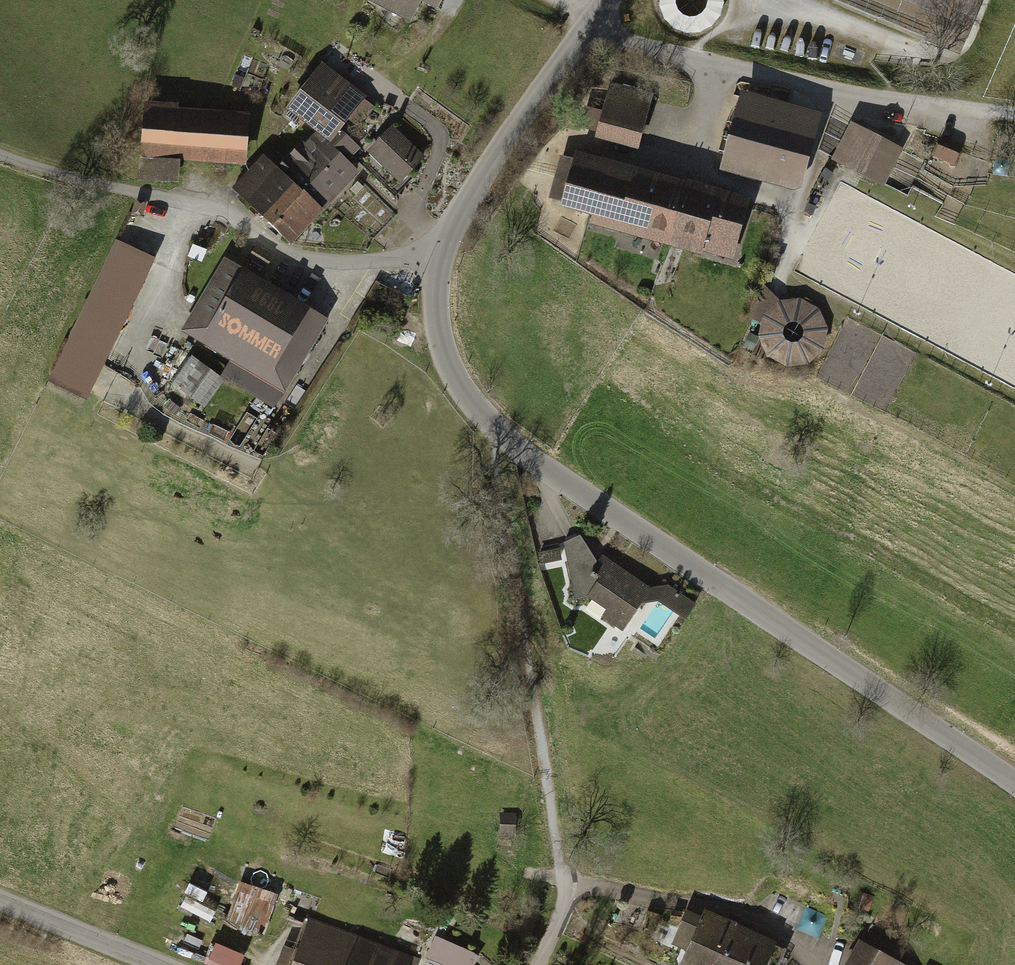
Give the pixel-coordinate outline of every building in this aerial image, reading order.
[(361,2),(412,27),(422,6),(436,13),(442,0),(362,0),(361,2)] [(963,40),(980,0),(869,0),(963,40)] [(320,67),(285,113),(325,144),(361,97),(320,67)] [(616,89),(602,141),(642,151),(655,100),(616,89)] [(746,90),(727,162),(796,180),(814,108),(746,90)] [(242,117),(140,112),(137,163),(240,168),(242,117)] [(394,130),(364,157),(392,187),(422,160),(394,130)] [(843,130),(827,164),(872,186),(888,152),(843,130)] [(312,136),(300,148),(345,191),(357,179),(344,166),(357,152),(342,137),(327,151),(312,136)] [(281,167),(325,211),(345,191),(300,148),(281,167)] [(288,188),(259,161),(231,191),(260,218),(288,188)] [(570,220),(655,243),(670,187),(585,164),(570,220)] [(655,243),(740,266),(755,210),(670,187),(655,243)] [(316,215),(288,188),(260,218),(288,245),(316,215)] [(114,246),(51,378),(86,394),(148,262),(114,246)] [(326,326),(219,263),(177,335),(283,398),(326,326)] [(757,352),(826,353),(828,299),(758,297),(757,352)] [(188,362),(170,387),(201,410),(219,385),(188,362)] [(105,364),(94,388),(106,393),(117,369),(105,364)] [(617,567),(585,604),(622,634),(626,630),(658,656),(695,611),(662,584),(652,596),(617,567)] [(517,817),(500,815),(497,842),(514,843),(517,817)] [(246,878),(231,923),(264,935),(280,889),(246,878)] [(727,929),(703,918),(681,964),(710,964),(727,929)] [(751,940),(727,929),(710,964),(739,964),(751,940)] [(293,964),(408,964),(411,956),(359,936),(352,953),(305,934),(293,964)] [(791,958),(751,940),(739,964),(788,964),(791,958)] [(423,964),(473,964),(475,961),(433,943),(423,964)] [(844,964),(888,964),(853,947),(844,964)] [(205,964),(227,964),(228,963),(211,955),(205,964)]
